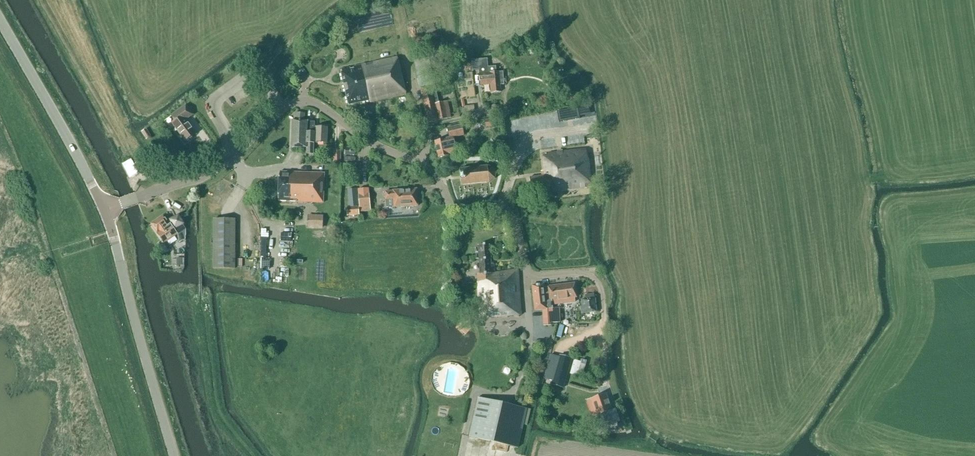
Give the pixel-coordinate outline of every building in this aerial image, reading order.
[(341,71),(348,105),(369,101),(370,102),(406,94),(398,57),(355,66),(355,68),(354,68),(354,67),(353,67),(353,69),(351,69),(350,67),(341,70),(341,71)] [(429,58),(428,58),(414,61),(419,88),(420,88),(434,84),(435,84),(431,67),(429,58)] [(487,58),(471,59),(472,70),(479,70),(480,81),(490,80),(491,93),(501,92),(500,85),(504,85),(503,72),(497,72),(496,66),(488,67),(487,58)] [(451,117),(447,101),(438,103),(434,84),(420,88),(428,123),(439,120),(451,117)] [(576,92),(568,94),(570,102),(578,100),(576,92)] [(193,115),(186,105),(171,116),(175,120),(171,122),(184,139),(194,132),(186,120),(193,115)] [(304,121),(305,113),(295,113),(295,120),(292,120),(291,147),(306,147),(306,153),(314,153),(314,132),(306,132),(307,122),(308,122),(308,121),(304,121)] [(493,119),(485,120),(485,127),(494,126),(493,119)] [(308,122),(307,122),(306,132),(314,132),(315,132),(315,143),(327,143),(328,127),(316,127),(316,128),(314,128),(314,122),(308,122)] [(435,141),(439,158),(457,153),(454,137),(464,135),(462,124),(447,128),(449,138),(435,141)] [(142,132),(146,139),(151,137),(147,129),(142,132)] [(586,159),(585,149),(548,154),(549,155),(543,156),(545,175),(542,175),(529,177),(531,188),(552,186),(552,190),(590,186),(587,159),(586,159)] [(487,166),(459,170),(460,174),(460,177),(460,180),(461,185),(488,182),(494,178),(496,173),(493,168),(487,166)] [(278,201),(324,203),(325,174),(280,172),(278,201)] [(358,207),(356,189),(348,190),(349,208),(346,208),(347,216),(359,215),(358,207)] [(394,207),(417,206),(416,189),(393,191),(385,192),(385,200),(386,200),(386,207),(394,207)] [(360,211),(371,210),(369,195),(358,195),(360,211)] [(179,233),(180,239),(185,239),(185,229),(186,229),(183,225),(183,224),(179,217),(171,221),(172,222),(170,224),(164,215),(151,224),(157,233),(164,243),(179,233)] [(322,228),(323,215),(308,215),(308,228),(322,228)] [(235,219),(214,219),(213,268),(235,268),(235,219)] [(292,239),(292,228),(282,228),(282,239),(292,239)] [(480,318),(520,315),(518,271),(494,272),(494,263),(491,263),(489,244),(478,245),(480,273),(477,274),(480,318)] [(575,283),(548,286),(548,287),(544,288),(544,284),(532,286),(535,311),(543,310),(543,325),(552,324),(552,308),(553,308),(552,300),(559,299),(560,304),(575,302),(575,298),(576,297),(575,283)] [(595,298),(594,294),(585,295),(586,299),(581,300),(582,307),(581,307),(582,313),(596,312),(595,298)] [(563,388),(571,359),(560,355),(559,357),(550,355),(544,378),(553,380),(551,384),(563,388)] [(581,362),(575,359),(572,374),(579,375),(581,362)] [(601,428),(619,422),(615,409),(611,411),(609,406),(610,406),(608,401),(608,402),(605,395),(588,401),(594,417),(597,416),(601,428)] [(523,424),(527,425),(530,410),(527,409),(478,398),(469,437),(518,448),(523,424)]
